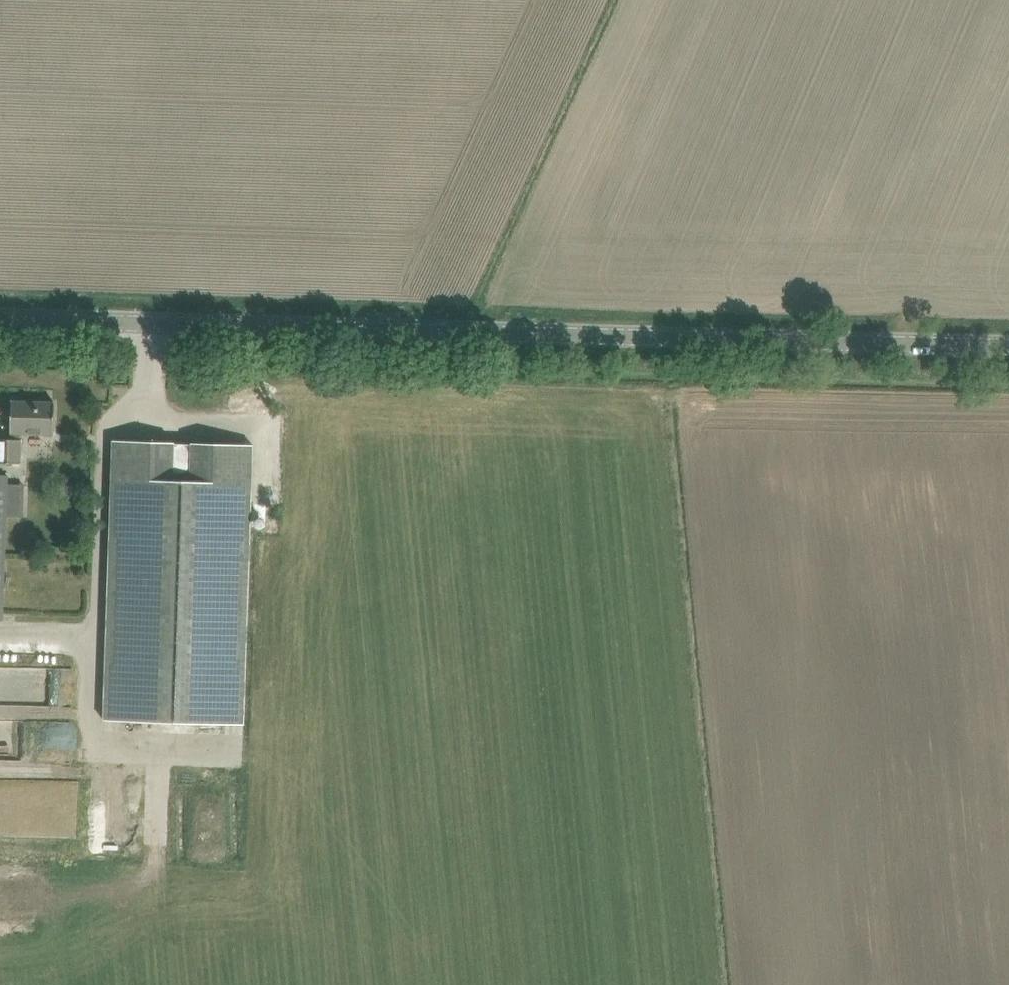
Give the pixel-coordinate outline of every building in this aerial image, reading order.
[(54,434),(55,401),(12,400),(11,439),(0,439),(0,463),(21,463),(21,433),(54,434)] [(246,723),(254,444),(112,439),(104,719),(246,723)]
